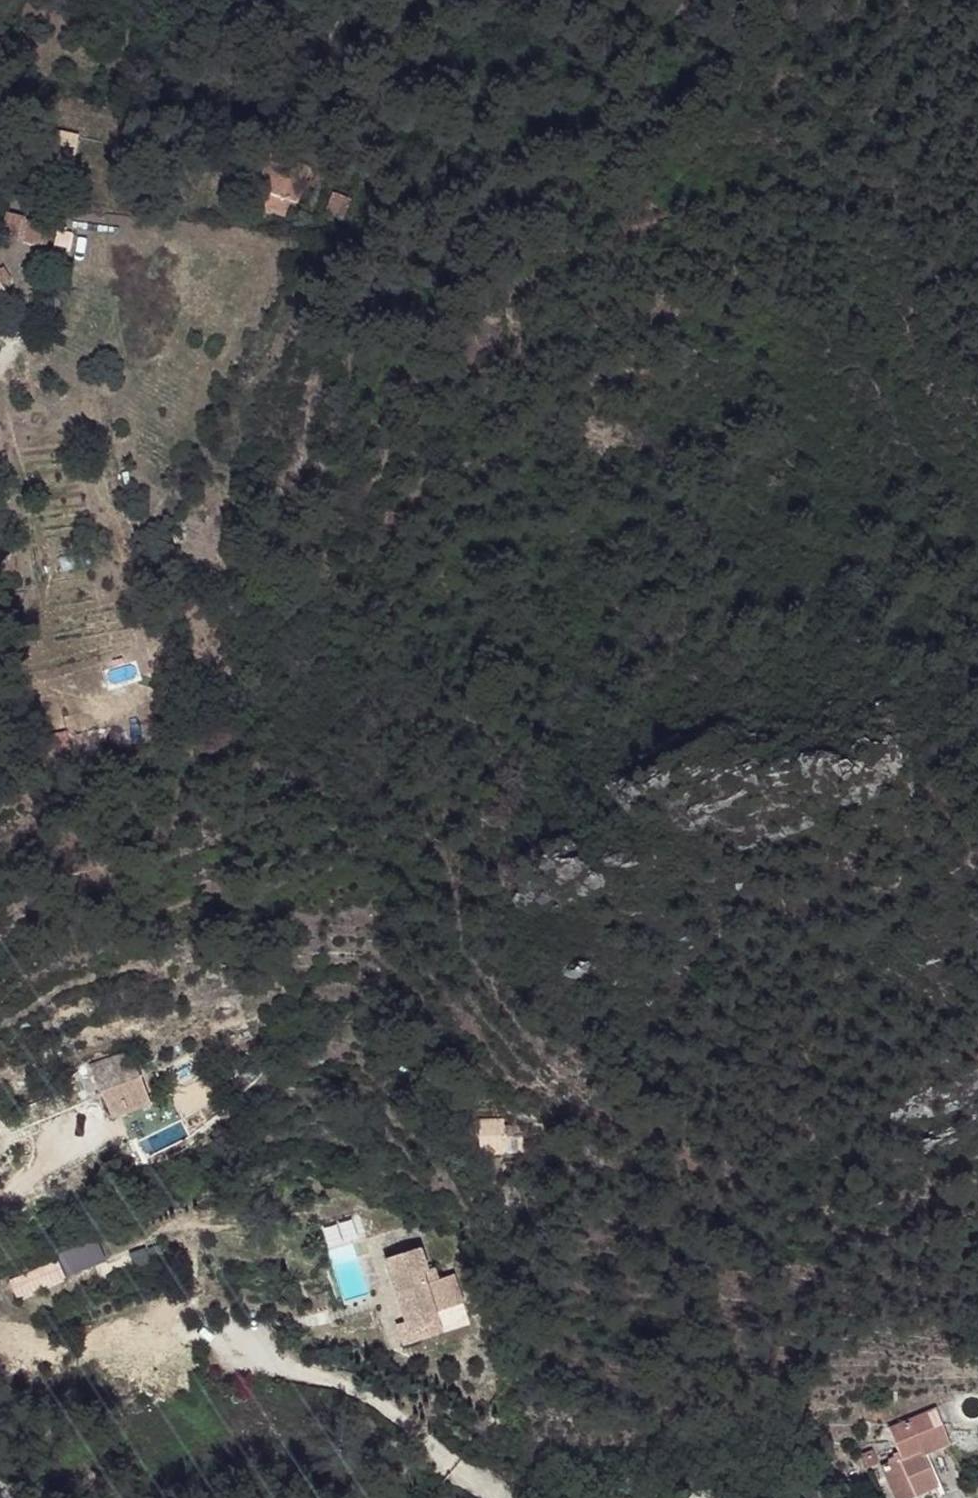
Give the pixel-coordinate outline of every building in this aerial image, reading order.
[(288,201),(298,165),(275,159),(272,175),(263,172),(256,193),(288,201)] [(40,256),(43,234),(7,225),(2,247),(40,256)] [(312,599),(319,589),(309,583),(303,593),(312,599)] [(150,1100),(135,1050),(109,1059),(126,1108),(150,1100)] [(126,1108),(109,1059),(94,1064),(104,1099),(109,1114),(126,1108)] [(501,1148),(502,1116),(478,1117),(479,1150),(501,1148)] [(390,1278),(367,1287),(398,1369),(413,1363),(449,1349),(431,1302),(443,1297),(438,1284),(432,1287),(423,1265),(390,1278)] [(922,1400),(875,1428),(892,1459),(879,1468),(896,1497),(898,1497),(932,1479),(913,1444),(939,1429),(922,1400)]
